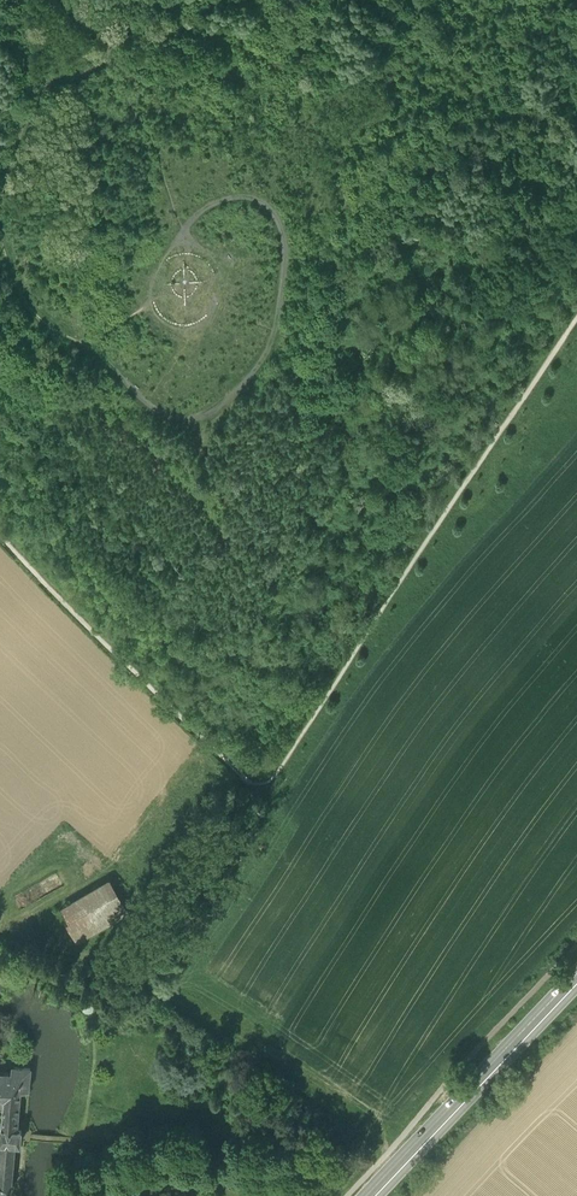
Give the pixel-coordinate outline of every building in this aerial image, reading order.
[(131,910),(110,875),(59,905),(80,940),(131,910)] [(82,1008),(84,1010),(86,1011),(87,1012),(90,1012),(91,1011),(93,1010),(94,1008),(95,1006),(95,1004),(94,1002),(93,1001),(92,999),(90,999),(88,999),(87,999),(85,1000),(83,1001),(82,1003),(82,1005),(82,1008)] [(34,1065),(13,1064),(12,1069),(0,1068),(0,1097),(0,1109),(4,1109),(2,1133),(0,1157),(0,1194),(7,1195),(8,1190),(14,1191),(18,1142),(23,1142),(24,1135),(24,1126),(20,1125),(23,1089),(31,1090),(31,1084),(34,1065)]
